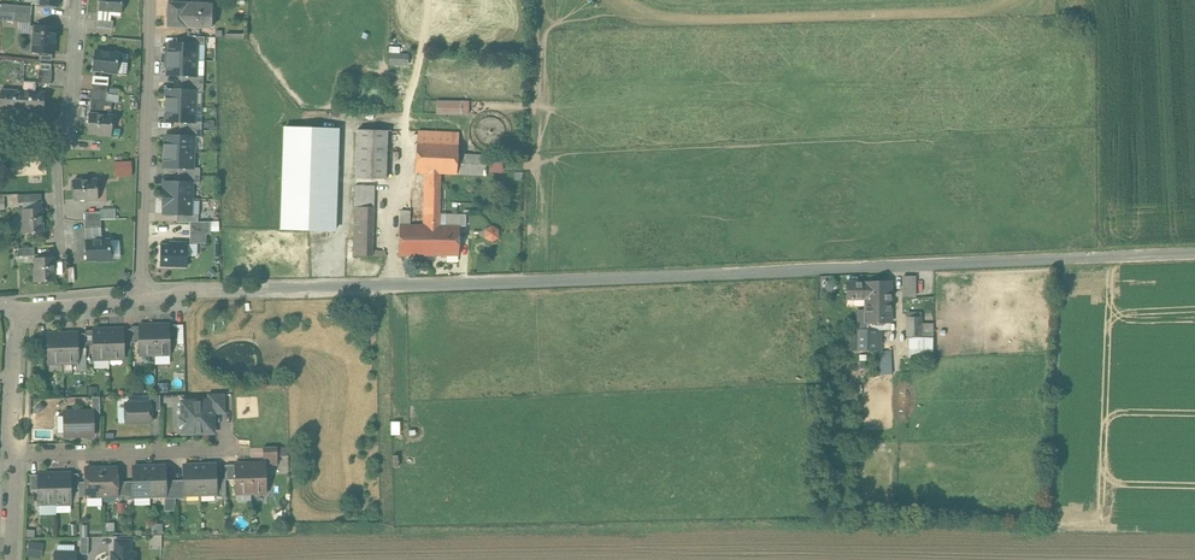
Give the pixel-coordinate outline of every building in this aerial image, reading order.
[(96,11),(109,12),(110,9),(119,10),(119,0),(97,0),(96,11)] [(211,10),(188,9),(188,3),(169,3),(168,27),(211,28),(211,10)] [(0,5),(0,12),(32,15),(33,8),(0,5)] [(0,12),(0,21),(31,24),(32,15),(0,12)] [(111,19),(96,18),(95,27),(110,28),(111,19)] [(57,29),(36,27),(34,52),(40,52),(53,53),(54,53),(57,29)] [(197,44),(168,43),(168,59),(197,60),(197,44)] [(391,46),(391,64),(412,64),(412,53),(401,52),(401,46),(391,46)] [(119,53),(95,51),(94,70),(104,71),(104,72),(117,73),(119,53)] [(52,61),(53,53),(40,52),(39,60),(52,61)] [(197,60),(168,59),(167,75),(196,76),(197,60)] [(50,70),(38,70),(37,84),(49,84),(50,70)] [(93,76),(92,83),(108,85),(109,77),(93,76)] [(92,91),(107,93),(108,85),(92,83),(92,91)] [(0,90),(0,91),(0,107),(13,107),(13,105),(22,105),(23,91),(0,90)] [(196,91),(167,90),(166,105),(195,106),(196,91)] [(44,92),(23,91),(22,105),(28,106),(28,109),(43,110),(44,92)] [(107,94),(107,93),(92,91),(90,109),(111,111),(112,101),(107,101),(107,94)] [(462,101),(438,100),(437,114),(461,116),(461,115),(469,115),(470,100),(462,100),(462,101)] [(195,106),(166,105),(166,121),(180,122),(194,122),(195,106)] [(113,115),(90,113),(88,132),(98,133),(98,134),(111,136),(113,115)] [(194,122),(180,122),(180,129),(202,130),(202,122),(194,122)] [(281,228),(335,230),(339,129),(286,126),(281,228)] [(202,130),(180,129),(179,136),(194,137),(201,137),(202,130)] [(458,134),(417,132),(416,172),(424,172),(440,173),(457,174),(458,154),(458,134)] [(391,134),(361,134),(360,182),(390,183),(391,134)] [(179,136),(165,136),(164,151),(193,152),(194,137),(179,136)] [(193,152),(164,151),(164,167),(178,168),(193,168),(193,152)] [(486,155),(458,154),(457,174),(486,175),(486,155)] [(132,161),(114,162),(114,177),(132,176),(132,161)] [(440,173),(424,172),(422,225),(440,225),(440,213),(440,173)] [(200,176),(178,175),(178,182),(192,183),(199,183),(200,176)] [(97,179),(74,180),(75,199),(85,199),(85,200),(98,199),(97,179)] [(178,182),(165,182),(164,194),(163,194),(163,198),(192,199),(192,183),(178,182)] [(378,189),(359,189),(358,260),(377,260),(378,189)] [(42,193),(18,194),(18,203),(23,203),(23,210),(42,209),(42,193)] [(192,199),(163,198),(163,201),(164,201),(164,213),(177,214),(191,214),(192,199)] [(42,209),(23,210),(24,220),(22,220),(23,233),(27,233),(28,239),(38,238),(38,232),(43,232),(42,209)] [(101,211),(101,220),(116,219),(115,210),(101,211)] [(410,211),(401,210),(400,225),(410,225),(410,211)] [(85,221),(101,220),(101,211),(85,212),(85,221)] [(465,214),(440,213),(440,225),(422,225),(410,225),(400,225),(399,255),(458,256),(458,226),(465,226),(465,214)] [(198,214),(191,214),(177,214),(176,222),(190,222),(198,222),(198,214)] [(101,220),(85,221),(86,241),(102,240),(101,220)] [(211,222),(201,222),(198,222),(190,222),(190,234),(206,233),(206,234),(211,234),(211,222)] [(485,230),(485,238),(492,243),(499,239),(500,231),(493,226),(485,230)] [(206,234),(206,233),(190,234),(190,243),(206,243),(206,234)] [(102,240),(86,241),(87,260),(98,259),(98,261),(111,260),(110,239),(102,240)] [(188,242),(174,242),(174,245),(161,245),(161,265),(187,266),(188,242)] [(35,247),(19,248),(20,256),(35,255),(35,247)] [(54,257),(35,258),(35,268),(34,268),(35,282),(55,281),(54,257)] [(918,296),(918,275),(904,275),(904,296),(918,296)] [(890,281),(866,282),(866,283),(863,283),(863,282),(847,282),(847,299),(852,299),(853,299),(862,298),(866,298),(866,310),(858,310),(858,330),(859,330),(868,330),(868,329),(868,322),(890,322),(890,281)] [(921,317),(906,317),(906,336),(921,336),(921,317)] [(148,325),(139,326),(139,341),(140,354),(155,354),(154,327),(148,327),(148,325)] [(169,325),(161,325),(161,327),(154,327),(155,354),(170,354),(170,340),(169,325)] [(139,326),(131,326),(131,329),(132,341),(139,341),(139,326)] [(124,329),(102,330),(102,331),(108,331),(109,358),(124,358),(124,344),(124,329)] [(131,329),(124,329),(124,344),(132,344),(132,341),(131,329)] [(875,329),(868,329),(868,330),(859,330),(858,350),(875,350),(875,329)] [(93,330),(85,330),(86,333),(86,345),(93,345),(93,330)] [(102,330),(93,330),(93,345),(94,359),(109,358),(108,331),(102,331),(102,330)] [(78,333),(69,333),(69,335),(63,335),(63,362),(78,362),(78,354),(78,348),(78,333)] [(86,333),(78,333),(78,348),(86,348),(86,346),(86,345),(86,333)] [(47,334),(40,335),(40,350),(48,349),(47,334)] [(56,334),(47,334),(48,349),(48,363),(63,362),(63,335),(56,336),(56,334)] [(855,335),(846,335),(845,349),(855,349),(855,335)] [(936,356),(935,336),(911,337),(912,357),(936,356)] [(881,374),(893,373),(892,350),(880,350),(881,374)] [(86,354),(78,354),(78,362),(79,372),(87,372),(86,354)] [(225,393),(208,394),(209,401),(213,401),(214,413),(226,413),(225,393)] [(160,395),(150,395),(150,403),(151,403),(151,411),(160,410),(160,395)] [(100,397),(92,397),(92,411),(93,411),(93,419),(100,418),(100,397)] [(209,401),(182,402),(182,416),(180,419),(180,426),(183,428),(183,433),(214,432),(214,413),(213,401),(209,401)] [(150,403),(125,403),(126,423),(151,422),(151,411),(151,403),(150,403)] [(92,411),(64,412),(65,436),(94,435),(93,419),(93,411),(92,411)] [(277,447),(263,448),(263,458),(270,457),(270,465),(278,464),(277,447)] [(265,463),(250,464),(251,493),(266,492),(265,463)] [(250,464),(235,464),(235,465),(236,480),(236,493),(251,493),(250,464)] [(200,465),(183,466),(184,480),(184,495),(185,495),(201,494),(200,465)] [(216,465),(200,465),(201,494),(216,494),(217,494),(216,479),(216,465)] [(235,465),(225,465),(225,479),(225,480),(236,480),(235,465)] [(165,466),(149,467),(150,495),(166,495),(166,481),(165,466)] [(117,467),(101,468),(102,496),(117,496),(117,481),(117,467)] [(149,467),(133,467),(133,481),(134,496),(150,495),(149,467)] [(101,468),(85,468),(86,482),(86,496),(102,496),(101,468)] [(71,473),(62,474),(62,476),(55,476),(56,503),(71,502),(71,489),(71,474),(71,473)] [(49,474),(38,474),(38,475),(38,490),(39,503),(56,503),(55,476),(49,476),(49,474)] [(78,474),(71,474),(71,489),(79,489),(79,482),(78,474)] [(38,475),(30,475),(31,490),(38,490),(38,475)] [(225,479),(216,479),(217,494),(216,494),(216,497),(226,497),(225,480),(225,479)] [(175,480),(166,481),(166,495),(166,499),(175,498),(175,480)] [(184,480),(175,480),(175,498),(185,498),(185,495),(184,495),(184,480)] [(133,481),(124,482),(125,496),(125,500),(134,499),(134,496),(133,481)] [(89,537),(81,537),(80,554),(88,554),(89,537)] [(42,547),(32,540),(27,548),(37,555),(42,547)] [(115,548),(115,552),(117,554),(113,558),(112,559),(134,559),(134,554),(130,554),(130,548),(115,548)]
